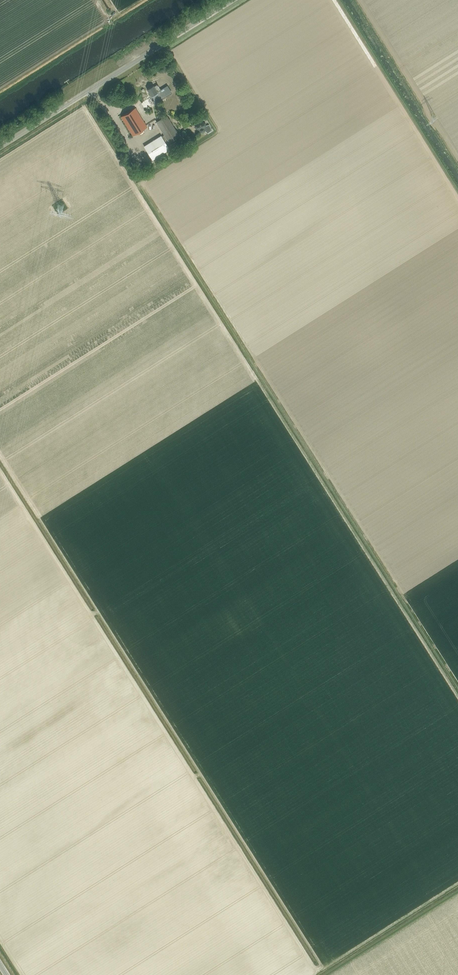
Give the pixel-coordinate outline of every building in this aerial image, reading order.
[(153,86),(147,90),(151,96),(158,92),(158,94),(162,91),(157,84),(154,87),(153,86)] [(133,136),(147,127),(135,108),(121,117),(133,136)] [(170,149),(167,144),(169,142),(169,143),(180,136),(167,115),(156,122),(164,135),(162,136),(161,135),(144,146),(153,160),(170,149)] [(200,124),(197,123),(195,126),(196,130),(199,130),(200,133),(203,133),(205,130),(207,129),(205,122),(202,122),(200,124)]
